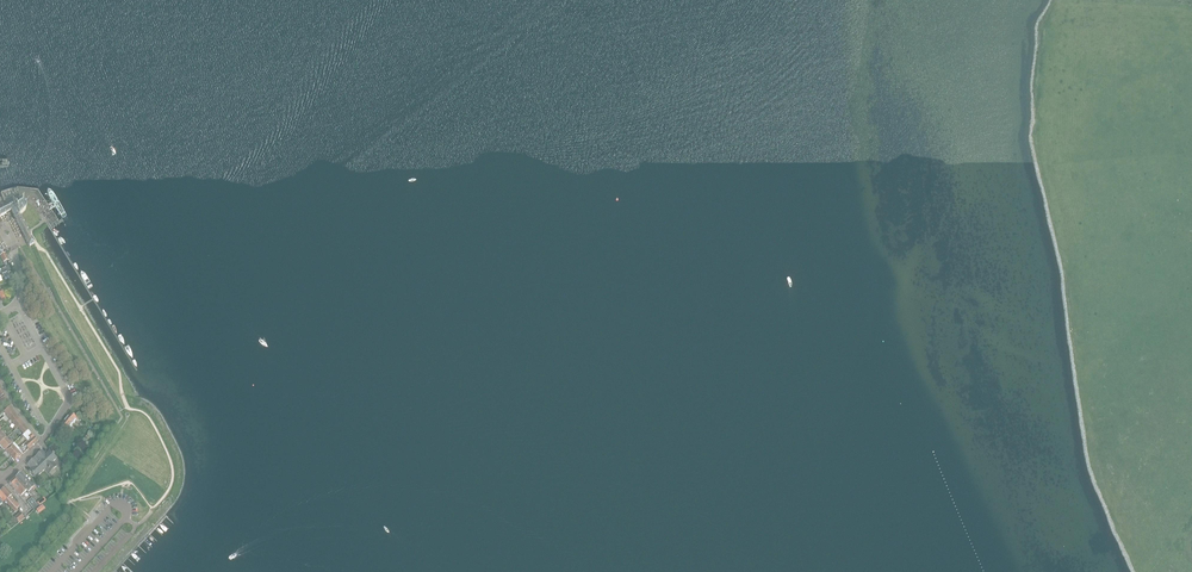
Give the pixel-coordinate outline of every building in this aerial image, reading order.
[(8,212),(11,211),(23,236),(29,247),(34,244),(27,231),(20,216),(24,211),(25,211),(26,209),(26,208),(26,206),(26,205),(26,204),(25,203),(24,202),(23,201),(21,201),(18,201),(12,203),(8,205),(0,209),(0,217),(8,212)] [(0,255),(0,256),(3,262),(8,260),(5,253),(0,255)] [(11,270),(9,265),(0,270),(0,275),(11,270)] [(16,414),(14,411),(10,405),(3,411),(11,420),(16,414)] [(66,419),(74,425),(78,419),(71,413),(66,419)] [(19,418),(16,414),(11,420),(18,428),(18,427),(23,423),(19,418)] [(74,425),(66,419),(62,424),(69,430),(74,425)] [(28,430),(23,423),(18,427),(24,434),(28,430)] [(22,435),(27,440),(30,438),(33,435),(28,430),(24,434),(22,435)] [(33,435),(30,438),(27,440),(28,440),(30,441),(25,445),(29,449),(34,443),(37,441),(36,439),(34,437),(33,435)] [(9,441),(6,438),(0,444),(0,446),(5,451),(12,445),(15,442),(11,439),(9,441)] [(5,451),(10,456),(17,450),(12,445),(5,451)] [(17,450),(10,456),(15,462),(21,455),(17,450)] [(49,473),(57,466),(53,462),(56,458),(50,451),(46,454),(42,450),(27,465),(31,469),(29,471),(36,478),(45,469),(49,473)] [(15,477),(27,491),(28,492),(32,489),(33,490),(36,487),(35,486),(34,487),(21,472),(15,477)] [(27,491),(15,477),(9,483),(21,496),(27,491)] [(0,490),(15,507),(18,505),(14,501),(10,497),(12,494),(5,486),(0,490)] [(0,490),(0,491),(0,500),(3,503),(5,501),(8,503),(7,503),(14,511),(16,508),(15,507),(0,490)] [(32,497),(27,502),(33,509),(38,505),(32,497)] [(43,497),(37,502),(39,505),(46,500),(43,497)] [(19,513),(14,517),(19,523),(24,518),(19,513)]
